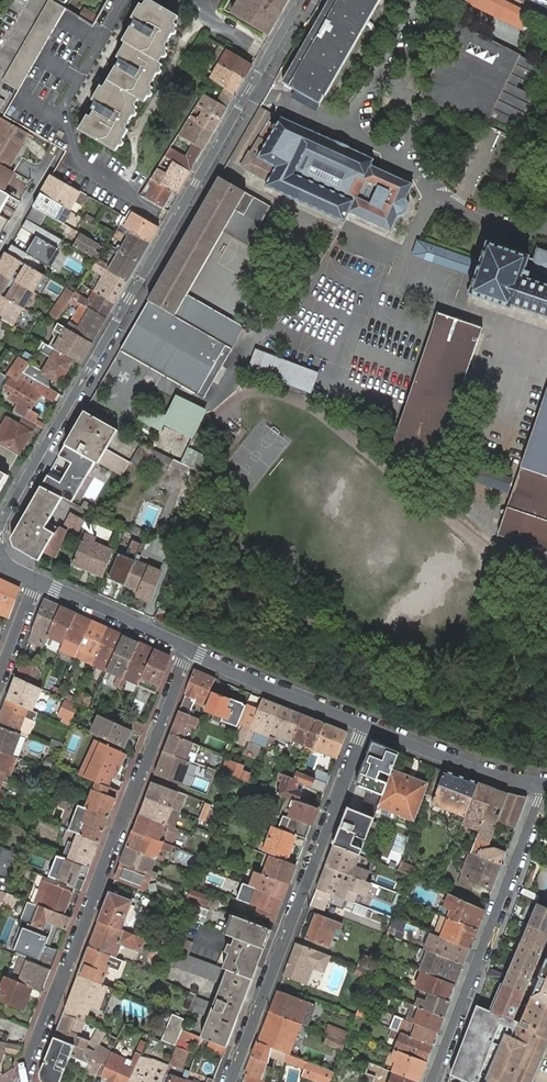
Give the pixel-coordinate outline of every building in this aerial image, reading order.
[(52,33),(60,18),(65,10),(66,8),(50,0),(36,24),(52,33)] [(113,150),(122,136),(126,129),(130,122),(127,120),(139,99),(142,101),(147,93),(155,79),(152,77),(160,63),(157,61),(170,40),(166,38),(170,32),(179,17),(149,0),(147,0),(131,27),(134,29),(130,36),(126,44),(129,45),(116,67),(119,68),(116,75),(111,82),(108,81),(92,109),(95,111),(91,117),(83,132),(113,150)] [(289,0),(238,0),(230,13),(233,15),(269,36),(289,0)] [(320,104),(380,0),(330,0),(283,83),(292,88),(304,95),(320,104)] [(522,29),(531,12),(507,0),(463,0),(522,29)] [(84,7),(79,16),(92,25),(93,26),(94,24),(99,15),(84,7)] [(3,81),(19,90),(38,56),(52,33),(36,24),(3,81)] [(518,132),(546,75),(546,69),(457,24),(427,86),(422,96),(485,127),(489,118),(518,132)] [(244,79),(252,64),(228,50),(226,53),(231,55),(226,63),(222,60),(220,64),(224,66),(244,79)] [(231,55),(226,53),(222,60),(226,63),(231,55)] [(235,95),(244,79),(224,66),(220,64),(218,67),(222,70),(219,77),(214,74),(211,79),(213,80),(220,85),(228,90),(235,95)] [(218,67),(214,74),(219,77),(222,70),(218,67)] [(207,98),(203,96),(197,105),(202,107),(221,119),(227,109),(235,95),(228,90),(219,105),(207,98)] [(202,107),(197,105),(196,107),(202,111),(197,120),(190,116),(188,120),(212,134),(221,119),(202,107)] [(261,106),(231,160),(268,182),(266,186),(345,222),(350,212),(392,231),(394,226),(396,222),(398,216),(400,216),(401,216),(402,216),(403,215),(405,215),(406,214),(407,213),(407,212),(408,210),(408,209),(409,208),(409,206),(409,205),(409,204),(408,202),(408,201),(407,200),(406,198),(409,193),(411,189),(413,184),(371,165),(373,159),(282,118),(261,106)] [(10,169),(11,167),(24,146),(23,145),(29,134),(14,125),(2,118),(0,117),(0,163),(10,169)] [(212,134),(188,120),(185,124),(179,135),(194,144),(188,153),(190,154),(187,158),(186,157),(170,148),(168,151),(165,156),(167,158),(174,162),(178,164),(191,172),(194,166),(204,150),(212,134)] [(174,162),(171,166),(166,174),(157,169),(151,178),(155,181),(173,192),(178,194),(191,172),(178,164),(174,162)] [(3,191),(13,175),(15,172),(14,172),(10,169),(0,163),(0,189),(3,191)] [(18,175),(13,186),(23,191),(28,179),(18,175)] [(62,181),(52,175),(48,181),(45,186),(48,188),(44,195),(51,199),(62,206),(64,207),(69,210),(76,200),(83,204),(88,196),(87,196),(62,181)] [(220,176),(120,349),(204,397),(232,348),(175,315),(187,294),(224,229),(235,209),(244,214),(254,196),(220,176)] [(155,181),(151,178),(148,183),(153,186),(149,193),(146,191),(145,193),(143,191),(140,195),(143,196),(164,208),(173,192),(155,181)] [(153,186),(148,183),(143,191),(145,193),(146,191),(149,193),(153,186)] [(44,195),(41,194),(33,207),(46,214),(54,219),(56,220),(58,218),(59,219),(61,216),(59,215),(64,207),(62,206),(51,199),(44,195)] [(249,244),(271,206),(254,196),(244,214),(235,209),(224,229),(249,244)] [(46,214),(33,207),(27,219),(39,226),(41,223),(42,222),(46,214)] [(151,242),(159,227),(130,210),(125,217),(121,224),(127,228),(151,242)] [(87,214),(84,218),(92,223),(94,219),(87,214)] [(39,226),(27,219),(22,227),(38,236),(28,253),(11,244),(6,253),(36,271),(42,261),(48,265),(63,240),(39,226)] [(79,233),(68,227),(66,230),(65,232),(76,238),(77,236),(79,233)] [(139,262),(151,242),(127,228),(125,232),(129,235),(122,247),(118,244),(116,248),(139,262)] [(129,235),(125,232),(118,244),(122,247),(129,235)] [(79,240),(75,246),(91,256),(97,260),(98,260),(101,255),(94,251),(98,244),(82,235),(82,234),(80,238),(79,240)] [(475,261),(418,241),(413,255),(470,275),(475,261)] [(481,262),(470,294),(512,309),(513,307),(546,318),(546,251),(538,247),(534,259),(529,257),(530,256),(488,242),(481,262)] [(98,260),(97,260),(95,263),(127,282),(139,262),(116,248),(113,252),(118,255),(111,266),(106,264),(98,260)] [(113,252),(106,264),(111,266),(118,255),(113,252)] [(0,264),(0,272),(34,292),(44,275),(36,271),(6,253),(0,264)] [(127,282),(95,263),(92,269),(104,276),(98,287),(90,283),(87,287),(91,289),(115,303),(127,282)] [(22,308),(24,309),(34,292),(0,272),(0,295),(22,308)] [(75,293),(68,289),(50,316),(57,321),(63,312),(70,301),(72,298),(75,293)] [(75,293),(72,298),(78,301),(106,318),(115,303),(91,289),(89,292),(92,294),(89,300),(75,293)] [(187,294),(175,315),(232,348),(244,327),(187,294)] [(0,295),(0,318),(1,319),(13,325),(22,308),(0,295)] [(66,328),(92,343),(93,343),(106,318),(78,301),(76,305),(70,301),(63,312),(70,316),(76,306),(78,307),(66,328)] [(438,460),(443,446),(444,443),(445,439),(479,338),(483,328),(462,321),(456,318),(438,312),(400,424),(399,428),(398,429),(389,455),(408,462),(434,470),(438,460)] [(80,364),(92,343),(66,328),(58,323),(53,331),(54,338),(49,346),(64,355),(80,364)] [(29,363),(23,373),(42,384),(47,376),(60,383),(72,362),(63,357),(64,355),(49,346),(43,343),(38,350),(46,355),(40,364),(32,360),(29,363)] [(256,350),(249,370),(311,394),(311,392),(318,374),(256,350)] [(16,381),(23,373),(29,363),(20,357),(7,376),(16,381)] [(59,401),(63,395),(42,384),(23,373),(16,381),(7,376),(1,387),(13,393),(10,399),(19,404),(14,412),(22,417),(34,423),(39,415),(31,410),(41,391),(59,401)] [(521,467),(520,469),(519,475),(508,506),(546,520),(546,392),(521,467)] [(181,462),(205,411),(175,397),(166,416),(145,406),(138,420),(160,430),(152,448),(181,462)] [(122,476),(130,462),(107,449),(118,430),(85,411),(65,445),(95,462),(99,464),(99,463),(122,476)] [(34,423),(22,417),(18,424),(7,417),(0,429),(0,442),(19,453),(32,431),(36,424),(34,423)] [(184,515),(200,472),(181,462),(152,448),(142,444),(130,462),(141,468),(146,458),(163,467),(169,470),(162,490),(178,496),(173,511),(184,515)] [(1,485),(4,486),(9,477),(7,475),(18,455),(0,445),(0,484),(1,485)] [(95,462),(65,445),(59,456),(70,463),(59,482),(48,475),(41,486),(63,497),(72,502),(95,462)] [(155,488),(162,490),(169,470),(163,467),(155,488)] [(508,492),(513,478),(480,467),(476,481),(508,492)] [(14,547),(39,561),(44,553),(53,537),(55,533),(58,529),(59,529),(48,523),(56,509),(63,497),(41,486),(11,538),(14,547)] [(116,519),(132,524),(141,501),(125,496),(116,519)] [(63,497),(56,509),(69,516),(71,513),(75,504),(72,502),(63,497)] [(508,506),(498,535),(546,551),(546,520),(508,506)] [(53,537),(44,553),(56,560),(71,532),(77,535),(85,520),(71,513),(69,516),(66,520),(59,530),(58,529),(55,533),(53,537)] [(72,564),(103,577),(117,542),(112,540),(109,548),(94,542),(96,537),(86,533),(72,564)] [(138,555),(140,548),(138,548),(136,553),(133,559),(123,555),(126,549),(129,543),(125,541),(109,578),(124,585),(135,560),(138,555)] [(136,553),(126,549),(123,555),(133,559),(136,553)] [(135,560),(124,585),(140,592),(138,596),(149,600),(162,572),(154,568),(138,562),(141,556),(138,555),(135,560)] [(138,562),(154,568),(157,562),(141,555),(141,556),(138,562)] [(9,617),(20,588),(0,579),(0,613),(9,617)] [(31,635),(29,640),(37,644),(36,646),(42,649),(45,641),(48,635),(60,607),(45,600),(34,629),(31,635)] [(76,614),(60,607),(48,635),(63,642),(76,614)] [(154,619),(165,624),(170,613),(159,609),(154,619)] [(92,621),(76,614),(63,642),(60,649),(76,656),(92,621)] [(108,628),(92,621),(76,656),(92,664),(108,628)] [(108,628),(92,664),(107,670),(123,635),(108,628)] [(139,642),(123,635),(107,670),(119,676),(114,685),(118,687),(123,678),(139,642)] [(154,649),(139,642),(123,678),(118,687),(122,689),(127,680),(138,685),(154,649)] [(170,657),(154,649),(138,685),(157,693),(170,657)] [(30,675),(27,682),(32,684),(33,685),(38,675),(36,671),(33,669),(31,672),(30,675)] [(179,712),(171,733),(181,738),(191,742),(200,720),(189,715),(192,707),(194,703),(204,707),(216,678),(195,669),(185,695),(179,712)] [(18,670),(15,676),(27,682),(30,675),(18,670)] [(32,684),(27,682),(15,676),(6,699),(32,710),(41,688),(33,685),(32,684)] [(57,680),(51,693),(58,696),(64,683),(57,680)] [(81,693),(76,704),(78,705),(79,706),(83,708),(87,709),(92,698),(81,693)] [(206,711),(228,719),(232,710),(227,708),(230,700),(213,693),(206,711)] [(247,740),(265,747),(269,736),(271,733),(282,706),(263,698),(259,708),(251,729),(243,727),(237,742),(245,745),(247,740)] [(6,699),(0,716),(0,726),(17,733),(18,733),(20,734),(29,737),(38,713),(32,710),(6,699)] [(74,703),(66,700),(60,715),(73,720),(78,705),(76,704),(74,703)] [(203,712),(204,707),(194,703),(192,707),(203,712)] [(247,704),(239,725),(243,727),(251,729),(259,708),(247,704)] [(89,710),(87,709),(83,708),(79,706),(76,714),(79,716),(75,725),(112,742),(115,737),(98,728),(99,726),(91,722),(95,713),(89,710)] [(271,733),(292,741),(292,740),(303,714),(282,706),(271,733)] [(99,707),(96,714),(105,718),(107,712),(108,711),(99,707)] [(108,711),(107,712),(105,718),(120,725),(123,718),(108,711)] [(317,719),(303,714),(292,740),(306,746),(317,719)] [(123,718),(120,725),(129,729),(141,734),(143,728),(144,726),(124,716),(123,718)] [(347,732),(317,719),(306,746),(337,758),(347,732)] [(12,755),(20,734),(18,733),(17,733),(0,726),(0,751),(12,755)] [(171,733),(164,751),(187,760),(193,762),(199,746),(194,743),(191,742),(181,738),(171,733)] [(269,736),(265,747),(270,749),(274,739),(269,736)] [(86,764),(116,778),(127,754),(96,740),(86,764)] [(334,845),(359,855),(374,817),(379,804),(383,795),(392,772),(400,753),(373,742),(357,784),(370,790),(361,812),(348,807),(334,845)] [(5,774),(11,777),(18,757),(12,755),(0,751),(0,773),(5,774)] [(54,760),(46,758),(43,765),(51,768),(54,760)] [(242,771),(244,766),(226,760),(222,771),(249,780),(251,774),(242,771)] [(206,767),(197,791),(207,794),(216,770),(206,767)] [(445,770),(438,767),(428,794),(435,797),(433,803),(441,806),(440,808),(438,813),(463,823),(464,820),(466,815),(467,813),(479,782),(445,770)] [(315,769),(312,777),(328,783),(331,775),(315,769)] [(293,799),(298,801),(302,791),(305,783),(308,776),(296,771),(293,779),(279,773),(272,791),(293,799)] [(383,795),(379,804),(414,818),(427,786),(392,772),(383,795)] [(175,774),(172,781),(186,786),(188,779),(175,774)] [(88,808),(109,817),(116,798),(119,791),(108,787),(97,782),(94,790),(93,789),(86,807),(88,808)] [(171,808),(180,811),(186,794),(178,791),(152,782),(146,798),(171,808)] [(496,789),(479,782),(467,813),(466,815),(464,820),(481,827),(483,821),(484,820),(496,789)] [(508,793),(496,789),(484,820),(483,821),(488,823),(490,817),(493,818),(491,824),(495,826),(498,820),(508,793)] [(59,790),(57,796),(63,798),(66,793),(59,790)] [(514,795),(508,793),(498,820),(516,827),(526,798),(526,797),(514,795)] [(146,798),(140,814),(165,824),(171,808),(146,798)] [(312,824),(318,808),(298,801),(293,799),(290,806),(293,807),(290,816),(312,824)] [(205,803),(199,819),(205,821),(211,805),(205,803)] [(81,835),(99,842),(109,817),(88,808),(83,819),(80,817),(79,821),(82,822),(81,825),(84,826),(81,835)] [(180,811),(171,808),(165,824),(173,827),(174,827),(180,811)] [(169,844),(171,845),(175,835),(177,829),(174,827),(173,827),(165,824),(140,814),(133,830),(169,844)] [(306,839),(312,824),(290,816),(289,818),(283,816),(279,829),(290,833),(296,835),(306,839)] [(483,821),(481,827),(477,837),(470,852),(471,852),(477,854),(479,850),(487,848),(489,842),(490,840),(495,826),(491,824),(488,823),(483,821)] [(287,858),(296,835),(290,833),(279,829),(273,826),(266,844),(262,843),(260,848),(264,850),(287,858)] [(202,836),(204,831),(204,830),(197,827),(194,833),(202,836)] [(171,845),(169,844),(133,830),(127,847),(156,857),(159,850),(168,853),(171,845)] [(90,868),(99,842),(81,835),(77,833),(67,859),(83,865),(90,868)] [(361,855),(359,855),(334,845),(326,865),(366,881),(369,872),(358,867),(359,864),(358,864),(361,855)] [(151,870),(156,857),(127,847),(121,863),(151,874),(157,876),(158,873),(151,870)] [(479,850),(477,854),(502,864),(506,852),(494,848),(479,850)] [(159,850),(156,857),(165,861),(168,853),(159,850)] [(471,852),(470,852),(462,873),(468,876),(467,879),(471,881),(492,889),(502,864),(477,854),(471,852)] [(264,861),(266,854),(265,854),(265,853),(262,860),(258,872),(264,874),(269,876),(274,865),(264,861)] [(289,884),(296,865),(267,854),(266,854),(264,861),(274,865),(269,876),(289,884)] [(83,865),(67,859),(65,858),(57,879),(75,886),(83,865)] [(401,862),(398,870),(410,875),(414,868),(401,862)] [(139,892),(143,894),(144,890),(151,874),(121,863),(115,879),(141,889),(139,892)] [(366,881),(326,865),(319,884),(340,892),(340,891),(342,885),(362,892),(366,881)] [(283,899),(289,884),(269,876),(264,874),(258,872),(256,871),(251,886),(255,888),(262,891),(283,899)] [(221,887),(225,878),(209,872),(206,881),(221,887)] [(468,876),(462,873),(458,884),(468,889),(471,881),(467,879),(468,876)] [(51,883),(43,880),(34,903),(42,907),(43,903),(46,904),(52,888),(49,887),(51,883)] [(42,907),(64,915),(73,892),(51,883),(49,887),(52,888),(46,904),(43,903),(42,907)] [(277,914),(283,899),(262,891),(255,888),(251,886),(243,883),(237,899),(249,903),(258,907),(277,914)] [(342,885),(340,891),(359,898),(362,892),(342,885)] [(325,911),(331,894),(317,889),(310,905),(325,911)] [(188,899),(194,901),(202,904),(207,906),(210,897),(205,895),(192,890),(188,899)] [(110,892),(99,921),(121,929),(132,901),(119,896),(110,892)] [(17,897),(7,893),(3,903),(13,907),(17,897)] [(484,910),(450,894),(445,907),(441,906),(438,914),(442,916),(446,917),(449,918),(477,929),(484,910)] [(66,929),(71,918),(64,915),(42,907),(34,903),(27,901),(25,906),(30,908),(25,922),(44,930),(44,928),(47,922),(66,929)] [(132,901),(121,929),(124,930),(135,912),(138,903),(132,901)] [(203,925),(208,910),(193,904),(188,919),(203,925)] [(537,904),(529,924),(546,932),(546,908),(537,904)] [(275,922),(277,914),(258,907),(256,914),(275,922)] [(306,938),(329,947),(336,928),(341,930),(343,924),(316,913),(306,938)] [(235,938),(264,948),(272,930),(233,915),(226,934),(235,938)] [(470,947),(477,929),(449,918),(446,917),(442,916),(435,934),(438,935),(440,936),(442,937),(470,947)] [(406,923),(393,918),(387,935),(395,938),(398,928),(403,930),(406,923)] [(140,949),(144,938),(124,930),(121,929),(99,921),(89,947),(110,955),(114,956),(118,945),(124,948),(125,943),(140,949)] [(184,931),(198,936),(201,926),(188,921),(184,931)] [(541,953),(546,939),(546,932),(529,924),(520,944),(541,953)] [(463,964),(470,947),(442,937),(440,936),(438,935),(435,941),(430,939),(426,950),(427,950),(433,953),(440,955),(463,964)] [(253,979),(264,948),(235,938),(232,945),(228,943),(225,952),(229,953),(223,968),(227,969),(253,979)] [(296,942),(283,976),(305,984),(312,967),(323,971),(329,955),(296,942)] [(491,969),(488,977),(503,984),(524,993),(541,953),(520,944),(507,975),(491,969)] [(89,947),(78,974),(102,984),(109,966),(106,965),(110,955),(89,947)] [(26,959),(51,969),(55,958),(30,948),(26,959)] [(227,969),(223,968),(175,950),(170,965),(221,984),(227,969)] [(434,971),(440,955),(433,953),(427,950),(419,971),(420,971),(425,973),(427,968),(434,971)] [(373,971),(379,955),(371,952),(370,956),(363,954),(358,966),(373,971)] [(455,985),(463,964),(440,955),(434,971),(427,968),(425,973),(455,985)] [(42,991),(51,969),(26,959),(21,957),(12,979),(32,986),(42,991)] [(532,996),(546,1003),(546,958),(538,977),(540,978),(532,996)] [(370,979),(373,971),(358,966),(355,973),(370,979)] [(227,1047),(253,979),(227,969),(221,984),(201,1037),(205,1038),(227,1047)] [(381,975),(373,971),(370,979),(378,982),(381,975)] [(449,1001),(455,985),(425,973),(420,971),(414,987),(419,989),(422,991),(428,993),(449,1001)] [(102,984),(78,974),(70,995),(68,1002),(66,1007),(82,1013),(88,1015),(91,1006),(105,1011),(114,988),(102,984)] [(32,986),(12,979),(6,976),(1,988),(6,989),(2,1000),(24,1009),(32,986)] [(503,984),(492,1011),(505,1017),(513,1020),(513,1019),(524,993),(503,984)] [(310,1002),(278,990),(270,1011),(301,1023),(310,1002)] [(184,1007),(190,1010),(190,1009),(195,997),(196,995),(191,992),(184,1007)] [(420,998),(417,1006),(422,1008),(443,1016),(449,1001),(428,993),(425,1000),(420,998)] [(356,1015),(361,1002),(343,995),(338,1008),(356,1015)] [(485,1028),(490,1030),(498,1033),(502,1023),(509,1026),(505,1034),(485,1081),(531,1081),(546,1044),(546,1003),(532,996),(520,1022),(513,1019),(513,1020),(505,1017),(492,1011),(477,1005),(470,1022),(485,1028)] [(195,997),(190,1009),(204,1014),(209,1002),(195,997)] [(315,1004),(310,1002),(301,1023),(307,1026),(315,1004)] [(364,1018),(369,1005),(361,1002),(356,1015),(364,1018)] [(438,1032),(443,1016),(422,1008),(417,1006),(411,1021),(416,1023),(438,1032)] [(69,1042),(75,1045),(88,1049),(91,1041),(97,1027),(90,1023),(88,1022),(86,1024),(93,1028),(86,1039),(79,1037),(80,1034),(76,1033),(81,1021),(84,1022),(85,1020),(87,1015),(82,1013),(66,1007),(54,1037),(69,1042)] [(286,1053),(290,1054),(301,1023),(270,1011),(258,1042),(272,1047),(286,1053)] [(179,1036),(182,1030),(186,1020),(172,1014),(162,1040),(175,1045),(178,1039),(179,1036)] [(433,1044),(438,1032),(416,1023),(411,1021),(410,1024),(412,1025),(411,1027),(419,1030),(416,1038),(433,1044)] [(470,1022),(452,1072),(466,1077),(485,1028),(470,1022)] [(117,1039),(125,1025),(120,1023),(112,1036),(117,1039)] [(412,1025),(410,1024),(406,1034),(416,1038),(419,1030),(411,1027),(412,1025)] [(95,1076),(98,1072),(105,1059),(109,1052),(99,1046),(106,1033),(97,1027),(91,1041),(88,1049),(75,1045),(71,1055),(90,1062),(88,1069),(87,1071),(95,1076)] [(346,1041),(348,1035),(331,1029),(329,1034),(346,1041)] [(191,1041),(194,1034),(182,1030),(179,1036),(191,1041)] [(426,1062),(433,1044),(416,1038),(406,1034),(403,1033),(394,1030),(391,1036),(400,1040),(396,1049),(426,1062)] [(194,1034),(191,1041),(202,1045),(205,1038),(201,1037),(194,1034)] [(326,1043),(343,1049),(346,1041),(329,1034),(326,1043)] [(65,1072),(69,1061),(71,1055),(75,1045),(69,1042),(54,1037),(51,1046),(47,1057),(53,1059),(51,1064),(45,1061),(44,1064),(40,1074),(43,1081),(61,1081),(65,1072)] [(141,1055),(147,1042),(142,1040),(136,1054),(141,1055)] [(179,1040),(177,1047),(187,1051),(190,1044),(179,1040)] [(212,1041),(208,1050),(223,1056),(227,1047),(212,1041)] [(268,1062),(270,1056),(272,1047),(258,1042),(252,1056),(246,1074),(264,1081),(266,1070),(264,1069),(266,1062),(268,1062)] [(21,1047),(7,1044),(5,1051),(5,1052),(18,1055),(21,1047)] [(187,1051),(177,1047),(170,1063),(181,1067),(187,1051)] [(283,1065),(284,1061),(286,1053),(272,1047),(270,1056),(278,1059),(277,1064),(283,1065)] [(419,1081),(426,1062),(396,1049),(392,1059),(397,1061),(394,1071),(419,1081)] [(165,1073),(167,1069),(169,1062),(165,1060),(163,1067),(150,1062),(152,1058),(142,1053),(141,1055),(136,1065),(128,1081),(162,1081),(165,1073)] [(334,1072),(290,1054),(286,1053),(284,1061),(306,1069),(303,1075),(320,1081),(330,1081),(334,1072)] [(136,1065),(141,1055),(136,1054),(132,1062),(113,1054),(110,1060),(105,1059),(98,1072),(103,1074),(103,1075),(110,1078),(109,1080),(112,1081),(128,1081),(136,1065)] [(69,1061),(88,1069),(90,1062),(71,1055),(69,1061)] [(419,1081),(394,1071),(389,1081),(418,1081),(419,1081)] [(172,1075),(165,1073),(162,1081),(169,1081),(172,1075)]
